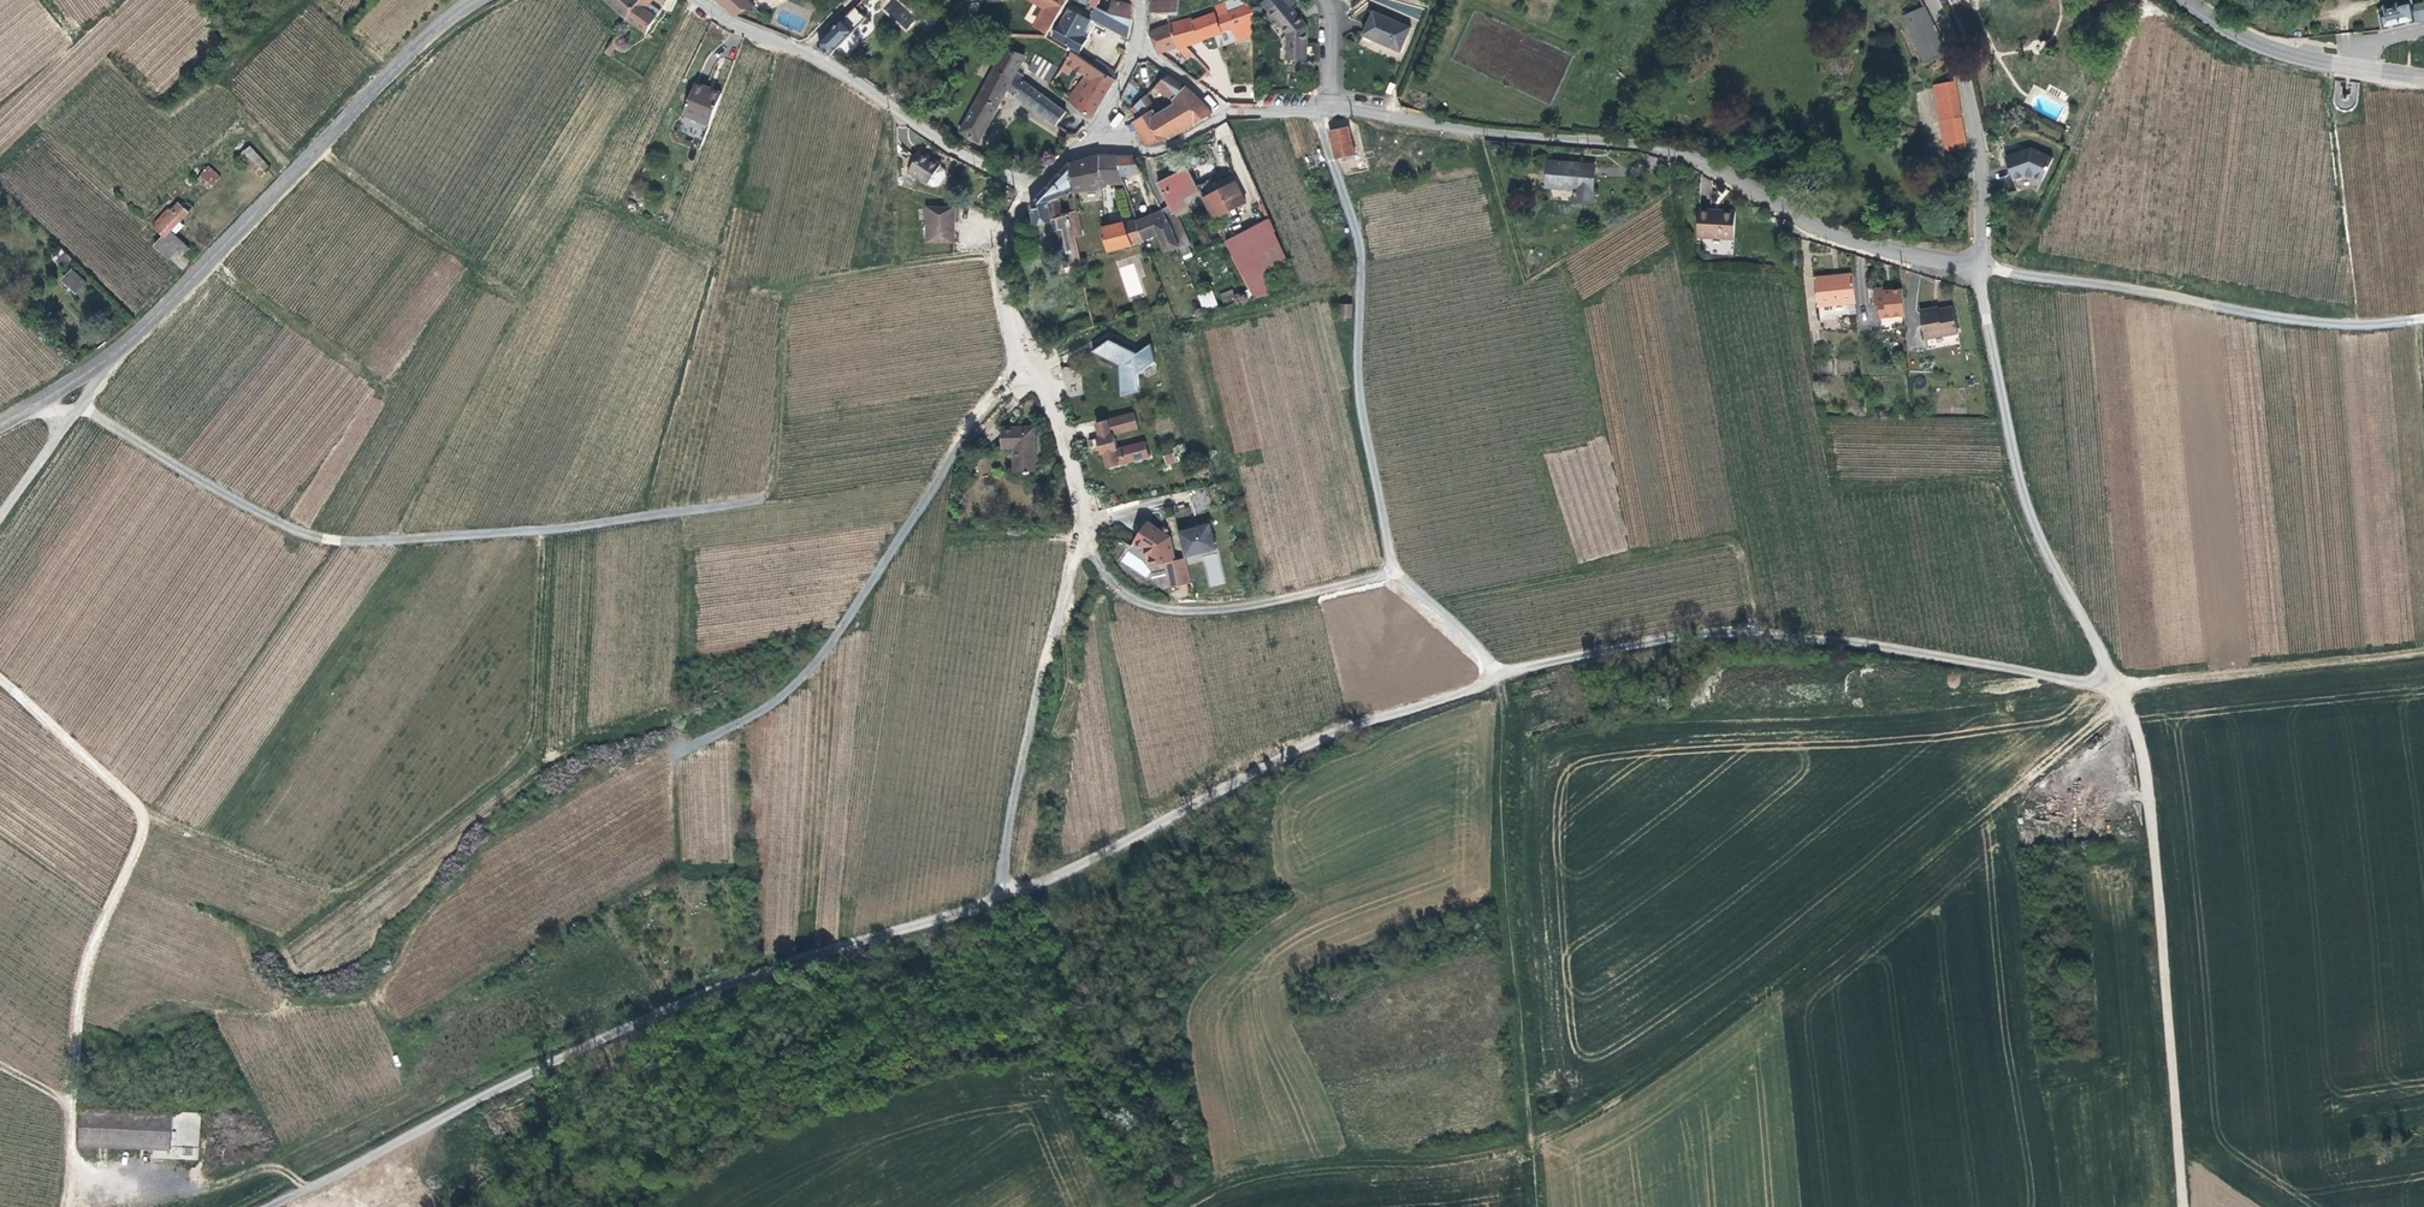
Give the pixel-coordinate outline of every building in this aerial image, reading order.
[(642,0),(605,0),(606,1),(629,21),(642,0)] [(654,0),(642,0),(629,21),(647,33),(658,17),(647,10),(650,5),(654,0)] [(735,16),(752,6),(745,0),(717,0),(735,16)] [(1047,9),(1037,26),(1049,33),(1067,0),(1033,0),(1047,9)] [(1078,2),(1095,9),(1098,4),(1100,0),(1079,0),(1078,2)] [(1108,9),(1098,4),(1095,9),(1107,14),(1132,19),(1132,1),(1126,0),(1125,5),(1110,1),(1108,9)] [(1150,15),(1169,16),(1178,17),(1178,0),(1151,0),(1150,15)] [(1292,0),(1265,0),(1262,2),(1269,11),(1266,14),(1272,22),(1275,20),(1286,32),(1286,59),(1305,59),(1305,26),(1289,9),(1295,3),(1292,0)] [(2378,15),(2381,31),(2400,27),(2415,24),(2410,0),(2383,7),(2384,14),(2378,15)] [(822,24),(837,8),(832,3),(816,18),(822,24)] [(1940,51),(1920,3),(1900,12),(1922,58),(1940,51)] [(661,13),(650,5),(647,10),(658,17),(661,13)] [(1192,22),(1191,20),(1180,25),(1168,26),(1150,32),(1158,54),(1176,49),(1190,64),(1182,72),(1197,83),(1208,72),(1195,60),(1184,47),(1197,44),(1232,31),(1236,42),(1253,36),(1253,9),(1248,6),(1224,16),(1222,12),(1220,11),(1192,22)] [(818,47),(831,56),(855,32),(854,31),(867,18),(856,7),(818,44),(818,47)] [(1107,14),(1095,9),(1089,20),(1128,37),(1132,19),(1107,14)] [(1373,10),(1363,35),(1401,50),(1410,26),(1373,10)] [(1089,23),(1069,13),(1054,40),(1081,54),(1086,41),(1082,39),(1089,23)] [(942,32),(930,21),(925,28),(938,40),(942,32)] [(608,54),(611,56),(622,38),(619,36),(608,54)] [(979,141),(1000,102),(1007,90),(1028,106),(1056,125),(1065,112),(1051,102),(1014,77),(1024,58),(1005,48),(960,131),(979,141)] [(1036,54),(1026,69),(1049,82),(1058,67),(1036,54)] [(1083,62),(1072,55),(1061,71),(1064,72),(1070,64),(1085,75),(1074,92),(1069,99),(1091,118),(1114,80),(1112,79),(1094,68),(1083,62)] [(1115,74),(1116,71),(1099,63),(1087,55),(1083,62),(1094,68),(1096,66),(1102,70),(1104,67),(1115,74)] [(1313,60),(1299,60),(1300,70),(1313,70),(1313,60)] [(1112,79),(1115,74),(1104,67),(1102,70),(1096,66),(1094,68),(1112,79)] [(1185,86),(1168,76),(1154,88),(1157,91),(1160,89),(1168,96),(1159,104),(1164,110),(1174,102),(1172,100),(1185,86)] [(1941,82),(1946,119),(1950,143),(1951,151),(1964,149),(1963,142),(1959,117),(1953,80),(1941,82)] [(711,125),(723,94),(697,84),(684,115),(711,125)] [(1065,95),(1069,99),(1074,92),(1066,86),(1065,88),(1068,90),(1065,95)] [(1197,99),(1185,86),(1172,100),(1174,102),(1164,110),(1158,114),(1154,109),(1141,117),(1134,122),(1149,145),(1172,137),(1189,128),(1211,114),(1197,99)] [(1402,108),(1425,113),(1430,92),(1407,88),(1402,108)] [(1146,96),(1131,109),(1141,117),(1154,109),(1153,108),(1150,103),(1151,102),(1146,96)] [(1164,110),(1159,104),(1153,108),(1154,109),(1158,114),(1164,110)] [(1213,128),(1218,139),(1231,133),(1226,122),(1213,128)] [(941,132),(948,137),(951,132),(944,128),(941,132)] [(1349,128),(1331,133),(1338,159),(1356,154),(1349,128)] [(270,169),(250,147),(241,156),(261,177),(270,169)] [(2033,149),(2008,159),(2016,182),(2031,177),(2033,176),(2045,182),(2055,159),(2033,149)] [(923,153),(910,172),(925,183),(929,185),(933,186),(938,186),(943,183),(946,179),(947,175),(946,170),(941,165),(923,153)] [(1076,193),(1105,188),(1104,184),(1100,156),(1072,163),(1074,192),(1076,193)] [(1100,156),(1104,184),(1126,180),(1119,156),(1100,156)] [(1119,156),(1126,180),(1129,190),(1133,190),(1134,192),(1139,191),(1138,186),(1139,186),(1135,174),(1142,171),(1134,156),(1119,156)] [(1034,212),(1036,224),(1054,220),(1062,217),(1059,199),(1074,192),(1072,163),(1070,164),(1032,205),(1034,212)] [(1571,166),(1552,164),(1550,188),(1577,190),(1577,203),(1592,203),(1594,167),(1571,166)] [(209,165),(199,175),(211,187),(221,177),(209,165)] [(1180,248),(1181,250),(1193,242),(1176,212),(1187,207),(1183,198),(1200,191),(1189,169),(1159,183),(1171,208),(1165,211),(1173,227),(1181,246),(1179,246),(1180,248)] [(1199,187),(1203,194),(1223,183),(1219,176),(1199,187)] [(1223,183),(1203,194),(1216,219),(1247,203),(1237,183),(1226,189),(1223,183)] [(1129,190),(1131,198),(1142,194),(1139,186),(1138,186),(1139,191),(1134,192),(1133,190),(1129,190)] [(1183,198),(1187,207),(1204,198),(1200,191),(1183,198)] [(159,225),(155,230),(158,233),(159,232),(184,255),(190,248),(172,231),(189,212),(179,203),(172,211),(174,213),(161,227),(159,225)] [(957,209),(930,208),(929,242),(957,243),(957,209)] [(157,223),(159,225),(161,227),(174,213),(172,211),(170,209),(157,223)] [(1722,211),(1700,209),(1698,237),(1740,239),(1741,212),(1722,211)] [(1070,212),(1076,237),(1086,234),(1080,210),(1077,210),(1070,212)] [(1139,221),(1145,239),(1161,233),(1168,252),(1180,248),(1179,246),(1181,246),(1173,227),(1165,211),(1139,221)] [(1027,213),(1026,217),(1028,225),(1036,224),(1034,212),(1027,213)] [(1073,264),(1081,263),(1076,237),(1070,212),(1062,217),(1054,220),(1057,231),(1060,230),(1066,256),(1071,254),(1073,264)] [(1104,229),(1110,251),(1146,242),(1145,239),(1139,221),(1138,220),(1104,229)] [(1226,242),(1255,299),(1270,294),(1265,270),(1287,259),(1271,220),(1249,230),(1248,228),(1233,236),(1235,238),(1226,242)] [(177,252),(163,239),(155,248),(169,261),(177,252)] [(66,254),(57,263),(62,268),(71,259),(66,254)] [(1119,267),(1127,297),(1142,293),(1135,263),(1119,267)] [(85,283),(72,270),(64,279),(77,292),(85,283)] [(1858,316),(1855,279),(1834,281),(1834,279),(1827,279),(1816,280),(1818,319),(1858,316)] [(1223,304),(1235,300),(1231,289),(1219,294),(1223,304)] [(1905,319),(1903,292),(1892,293),(1891,290),(1883,291),(1873,291),(1875,308),(1879,308),(1880,321),(1905,319)] [(1213,292),(1198,293),(1200,308),(1215,307),(1213,292)] [(1350,318),(1350,306),(1342,306),(1341,318),(1350,318)] [(1934,317),(1934,314),(1921,315),(1923,343),(1957,341),(1956,315),(1939,317),(1934,317)] [(1112,341),(1095,351),(1121,365),(1124,396),(1142,391),(1141,373),(1157,363),(1152,345),(1136,354),(1112,341)] [(1837,373),(1850,372),(1849,359),(1836,360),(1837,373)] [(1064,368),(1067,396),(1082,394),(1080,377),(1071,378),(1069,367),(1064,368)] [(1099,439),(1103,455),(1107,470),(1148,459),(1144,443),(1117,451),(1113,436),(1138,430),(1135,414),(1096,424),(1099,439)] [(1020,471),(1035,471),(1035,427),(1004,427),(1004,446),(1016,446),(1019,446),(1020,471)] [(1175,450),(1165,453),(1167,463),(1178,460),(1175,450)] [(1213,506),(1207,486),(1187,490),(1194,512),(1213,506)] [(1174,588),(1195,581),(1188,557),(1179,560),(1172,536),(1168,534),(1162,530),(1149,521),(1136,543),(1150,553),(1153,566),(1167,563),(1174,588)] [(1211,521),(1180,530),(1187,556),(1219,547),(1211,521)] [(172,1113),(81,1111),(81,1148),(172,1149),(172,1113)]
